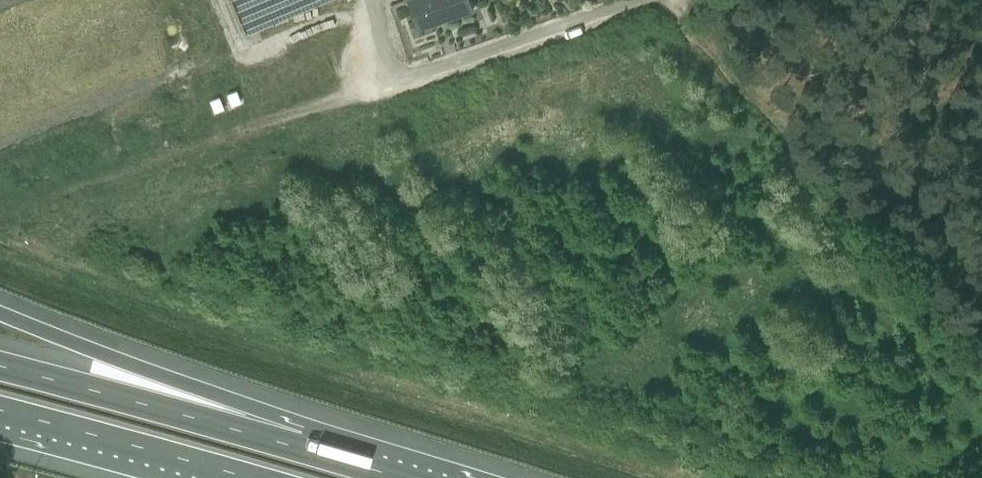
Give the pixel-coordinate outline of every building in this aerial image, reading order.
[(244,36),(327,0),(229,0),(244,36)] [(410,0),(420,29),(474,10),(470,0),(406,0),(407,2),(410,0)]
